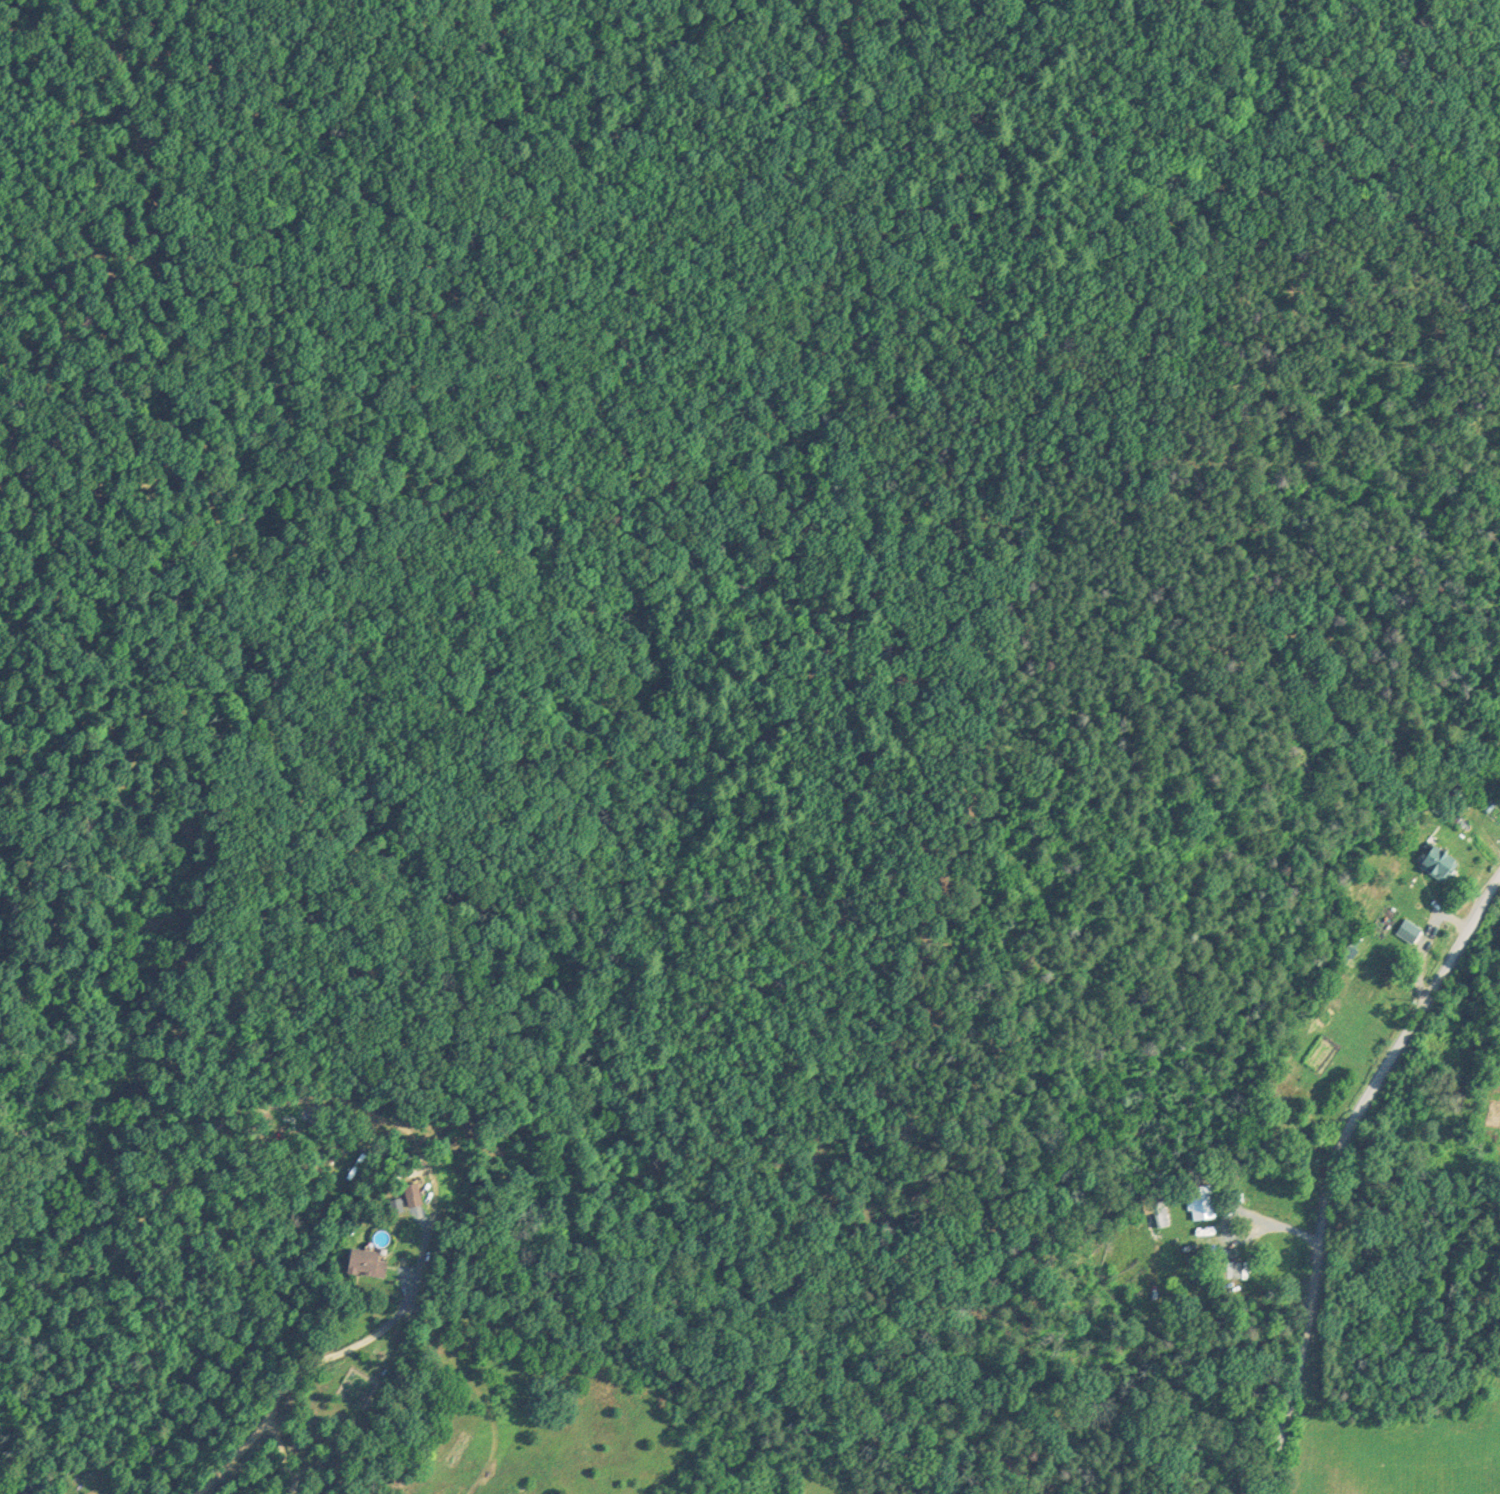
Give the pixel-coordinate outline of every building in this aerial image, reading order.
[(1417,864),(1440,880),(1455,859),(1432,842),(1417,864)] [(1394,933),(1412,944),(1421,928),(1403,917),(1394,933)] [(1213,1216),(1208,1183),(1185,1186),(1190,1219),(1213,1216)] [(1142,1212),(1154,1211),(1154,1225),(1165,1225),(1164,1193),(1141,1194),(1142,1212)] [(383,1276),(385,1259),(375,1258),(376,1250),(348,1246),(344,1271),(383,1276)] [(1238,1260),(1222,1260),(1222,1276),(1238,1276),(1238,1260)]
